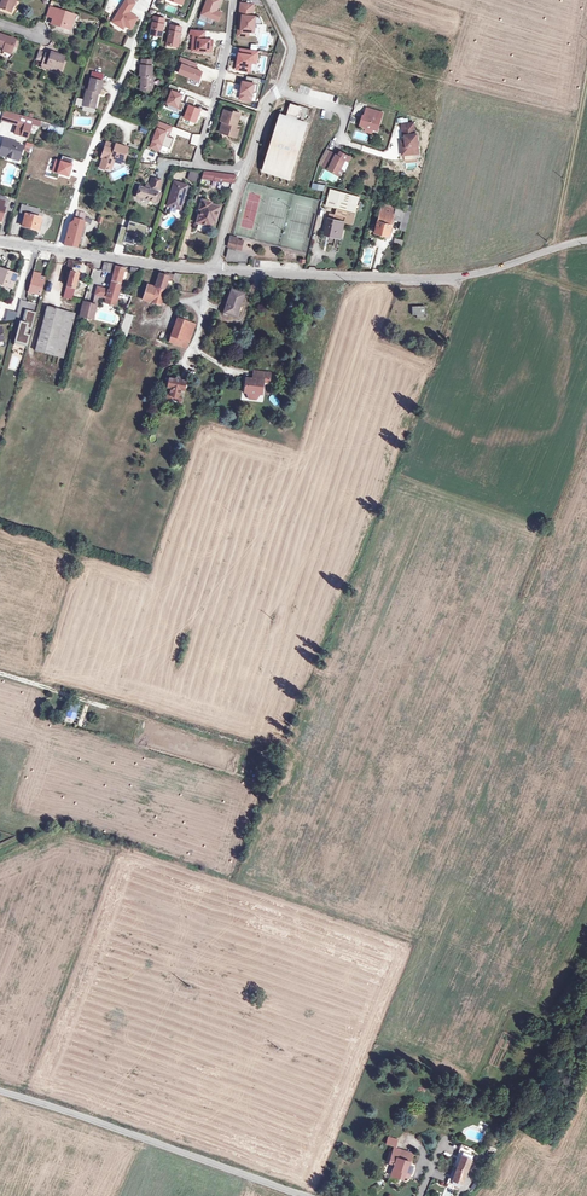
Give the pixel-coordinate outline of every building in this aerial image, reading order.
[(16,0),(1,0),(1,1),(5,2),(5,5),(4,8),(8,9),(7,12),(14,15),(18,1),(16,0)] [(202,14),(219,20),(222,11),(216,9),(217,7),(219,7),(221,0),(207,0),(202,14)] [(110,27),(114,29),(117,25),(122,28),(128,31),(134,18),(128,15),(124,14),(126,10),(130,12),(132,7),(122,2),(110,27)] [(243,24),(240,24),(239,34),(249,35),(249,30),(255,30),(255,22),(263,23),(264,21),(261,16),(253,15),(254,3),(243,2),(242,15),(244,15),(243,24)] [(174,13),(176,8),(168,5),(166,10),(174,13)] [(53,25),(59,27),(59,25),(72,28),(76,16),(51,8),(48,17),(55,20),(53,25)] [(153,18),(150,35),(161,37),(164,19),(153,18)] [(170,26),(167,45),(177,46),(180,28),(170,26)] [(193,34),(191,49),(203,51),(203,49),(211,50),(212,39),(203,38),(203,36),(205,36),(205,31),(194,30),(193,34)] [(0,37),(0,49),(5,51),(5,53),(12,56),(17,42),(0,37)] [(240,52),(237,68),(250,70),(252,61),(257,62),(258,55),(255,54),(256,49),(241,47),(240,52)] [(44,67),(48,69),(49,66),(60,69),(63,70),(67,57),(55,53),(53,56),(48,54),(44,67)] [(179,71),(199,79),(202,71),(195,68),(188,65),(190,59),(180,55),(178,63),(182,64),(179,71)] [(188,65),(195,68),(197,62),(190,59),(188,65)] [(143,75),(142,87),(154,88),(155,76),(153,76),(153,66),(151,65),(152,60),(142,60),(141,75),(143,75)] [(243,80),(240,98),(252,100),(253,91),(257,92),(260,78),(247,75),(246,81),(243,80)] [(87,91),(83,104),(96,107),(98,94),(100,94),(102,82),(91,80),(89,91),(87,91)] [(172,91),(169,101),(170,102),(180,105),(178,108),(184,110),(187,102),(181,100),(184,93),(176,90),(178,85),(171,82),(168,90),(172,91)] [(202,108),(191,104),(186,116),(198,121),(202,108)] [(298,106),(298,107),(297,110),(290,108),(290,115),(289,115),(287,120),(279,118),(263,170),(290,179),(307,126),(303,125),(308,109),(298,106)] [(231,129),(230,132),(237,135),(241,124),(237,123),(241,110),(234,108),(233,110),(224,107),(221,117),(224,118),(221,125),(231,129)] [(378,117),(379,114),(366,110),(364,118),(363,120),(362,120),(360,127),(365,129),(373,131),(377,132),(380,121),(377,120),(378,117)] [(38,127),(40,121),(17,114),(14,124),(24,127),(21,136),(28,138),(32,125),(38,127)] [(160,127),(153,145),(161,148),(165,139),(174,142),(176,137),(170,134),(173,124),(158,118),(156,125),(160,127)] [(49,124),(40,121),(38,127),(47,129),(49,124)] [(418,148),(417,135),(415,136),(414,125),(402,126),(403,137),(405,137),(405,143),(405,145),(401,146),(402,157),(415,156),(414,148),(418,148)] [(0,147),(0,156),(12,159),(14,155),(19,157),(22,147),(17,145),(17,143),(3,139),(1,145),(0,147)] [(121,159),(125,160),(129,148),(117,145),(115,150),(106,147),(102,158),(104,159),(102,168),(107,170),(112,171),(115,162),(116,160),(121,159)] [(336,156),(331,153),(323,167),(340,176),(343,171),(341,170),(345,162),(347,157),(340,153),(338,157),(336,156)] [(74,160),(62,156),(60,161),(55,159),(51,172),(68,177),(74,160)] [(217,171),(205,169),(203,176),(225,180),(226,172),(217,171)] [(187,180),(196,182),(199,174),(190,171),(187,180)] [(230,172),(226,172),(225,180),(228,180),(235,181),(237,174),(230,172)] [(299,176),(297,187),(307,189),(308,185),(303,184),(305,177),(299,176)] [(139,189),(136,197),(153,202),(155,193),(149,191),(150,190),(157,192),(161,182),(151,180),(148,187),(144,186),(143,190),(139,189)] [(174,183),(167,206),(180,209),(182,202),(180,201),(185,186),(174,183)] [(329,192),(328,198),(356,204),(357,199),(329,192)] [(214,211),(218,212),(220,205),(211,202),(212,200),(203,198),(201,206),(203,206),(199,220),(212,223),(213,217),(214,211)] [(356,204),(328,198),(325,209),(345,213),(344,219),(336,217),(335,222),(329,221),(325,235),(340,239),(344,224),(351,226),(356,204)] [(393,219),(396,208),(382,204),(374,236),(382,238),(383,235),(388,237),(393,219)] [(40,211),(22,205),(20,213),(26,215),(23,227),(37,231),(41,219),(38,218),(40,211)] [(393,219),(403,222),(406,211),(396,208),(393,219)] [(412,212),(406,211),(403,222),(402,230),(407,231),(412,212)] [(70,225),(64,246),(75,248),(82,223),(88,225),(89,220),(85,219),(87,214),(78,212),(76,219),(74,219),(72,225),(70,225)] [(130,221),(128,228),(122,226),(117,244),(123,246),(125,241),(133,243),(136,232),(145,235),(148,225),(130,221)] [(236,250),(239,241),(231,239),(229,248),(236,250)] [(402,247),(404,240),(397,239),(395,245),(402,247)] [(245,243),(239,241),(236,250),(242,252),(245,243)] [(114,275),(108,291),(107,292),(105,291),(103,297),(106,298),(104,304),(115,307),(118,294),(117,294),(124,269),(125,266),(121,266),(113,265),(108,264),(105,273),(114,275)] [(11,289),(15,276),(0,270),(0,285),(11,289)] [(77,275),(69,273),(67,281),(63,298),(70,301),(77,275)] [(146,286),(140,306),(148,309),(147,311),(150,312),(153,304),(156,305),(155,307),(158,308),(168,275),(164,273),(163,276),(159,274),(154,288),(146,286)] [(33,274),(28,293),(35,295),(35,294),(41,296),(45,279),(39,278),(40,275),(33,274)] [(181,274),(174,274),(172,281),(179,282),(181,274)] [(103,297),(105,291),(105,290),(97,288),(95,296),(103,298),(103,297)] [(229,310),(228,315),(236,318),(245,293),(232,289),(226,308),(229,310)] [(79,317),(91,321),(95,307),(96,307),(98,300),(94,298),(91,306),(83,304),(79,317)] [(427,306),(414,306),(413,314),(418,314),(418,318),(427,318),(427,306)] [(65,361),(77,317),(75,316),(59,313),(46,309),(34,353),(47,356),(65,361)] [(26,311),(22,324),(19,323),(13,347),(16,348),(26,351),(36,314),(26,311)] [(179,313),(168,343),(186,349),(194,326),(189,324),(191,317),(179,313)] [(118,335),(126,338),(133,318),(125,315),(118,335)] [(258,380),(254,380),(246,379),(244,393),(247,393),(251,394),(251,395),(255,395),(256,394),(261,394),(262,394),(263,382),(266,382),(269,382),(270,377),(254,372),(254,377),(258,378),(258,380)] [(180,381),(178,378),(176,380),(169,379),(168,388),(172,389),(171,392),(167,395),(166,400),(169,401),(170,403),(174,404),(176,402),(181,403),(182,399),(179,395),(180,391),(184,391),(186,382),(180,381)] [(385,1145),(391,1147),(393,1148),(395,1142),(387,1139),(385,1145)] [(394,1166),(392,1170),(398,1172),(396,1178),(403,1181),(404,1178),(409,1179),(413,1167),(409,1166),(412,1155),(393,1149),(388,1164),(394,1166)] [(474,1156),(460,1151),(453,1167),(467,1172),(474,1156)] [(460,1189),(467,1172),(453,1167),(446,1183),(460,1189)]
